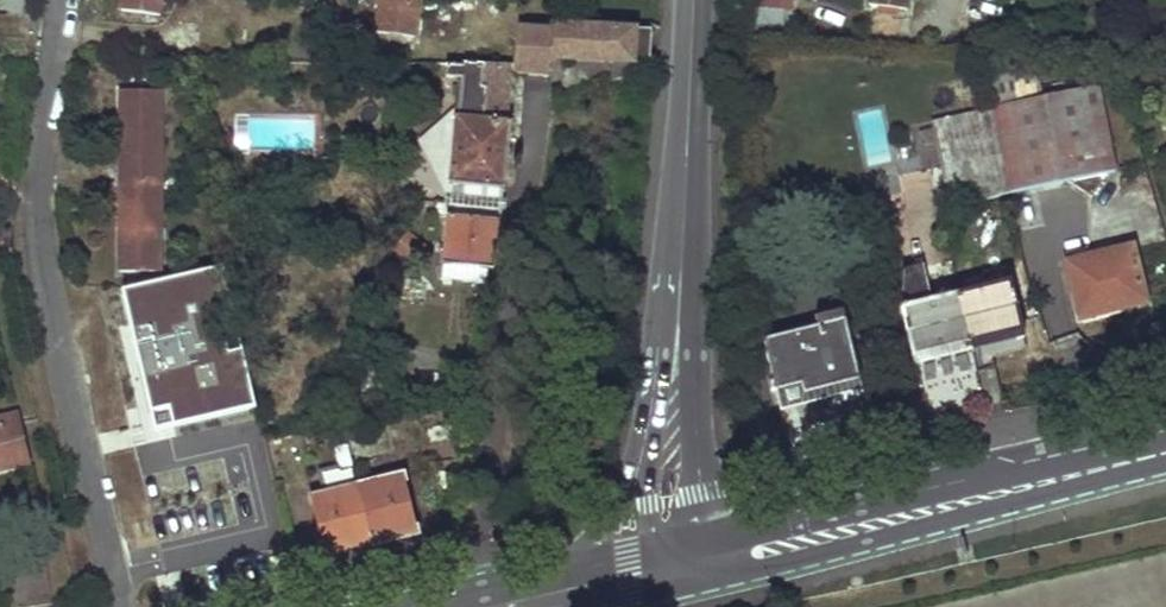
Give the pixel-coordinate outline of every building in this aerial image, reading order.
[(118,12),(155,17),(158,0),(120,0),(118,12)] [(371,29),(411,35),(416,0),(375,0),(371,29)] [(791,29),(792,0),(752,0),(751,28),(791,29)] [(863,7),(902,12),(903,0),(864,0),(863,7)] [(514,32),(510,67),(507,78),(544,80),(546,63),(609,65),(607,85),(630,77),(631,51),(648,53),(650,34),(548,29),(548,33),(514,32)] [(460,82),(456,123),(503,128),(507,78),(510,67),(461,66),(460,69),(443,69),(443,77),(445,77),(445,81),(460,82)] [(1010,108),(988,113),(1007,196),(1071,184),(1094,200),(1107,176),(1112,175),(1096,89),(1053,98),(1051,87),(1008,97),(1010,108)] [(116,93),(116,272),(161,272),(162,93),(116,93)] [(987,107),(927,121),(948,209),(1007,196),(988,113),(987,107)] [(451,140),(453,123),(444,122),(419,143),(438,186),(447,187),(449,158),(440,158),(443,139),(451,140)] [(443,139),(440,158),(449,158),(447,187),(498,191),(500,191),(506,128),(503,128),(456,123),(453,123),(451,140),(443,139)] [(498,191),(447,187),(445,218),(492,223),(498,191)] [(445,218),(439,274),(480,279),(481,279),(484,257),(489,258),(492,223),(445,218)] [(1129,250),(1068,265),(1081,316),(1142,301),(1129,250)] [(123,292),(152,413),(167,409),(172,427),(255,407),(220,268),(123,292)] [(903,310),(895,311),(909,367),(968,352),(953,299),(952,297),(929,303),(922,269),(904,274),(903,310)] [(1008,283),(952,297),(953,299),(968,352),(1023,338),(1008,283)] [(838,324),(762,344),(780,411),(856,391),(838,324)] [(20,467),(10,416),(0,418),(0,471),(20,467)] [(400,479),(353,489),(367,548),(413,538),(400,479)] [(353,489),(307,499),(320,558),(367,548),(353,489)]
